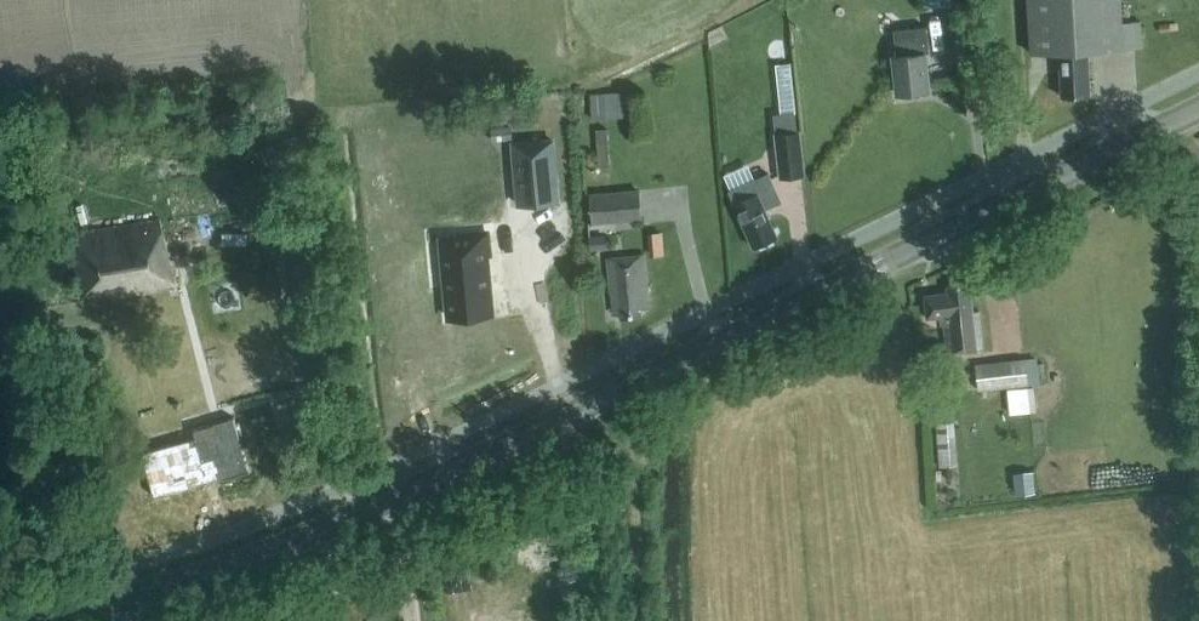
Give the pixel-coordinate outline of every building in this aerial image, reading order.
[(1031,53),(1059,51),(1062,96),(1090,94),(1088,50),(1142,47),(1141,21),(1122,22),(1121,0),(1028,0),(1031,53)] [(927,26),(894,30),(896,55),(893,55),(897,93),(929,91),(925,52),(930,51),(927,26)] [(780,76),(783,128),(799,128),(797,76),(780,76)] [(634,88),(594,90),(595,116),(634,114),(634,88)] [(806,177),(800,131),(774,135),(780,181),(806,177)] [(554,137),(515,141),(521,201),(560,197),(554,137)] [(755,245),(776,236),(764,208),(780,200),(769,174),(731,191),(736,203),(755,245)] [(590,226),(642,222),(639,190),(587,195),(590,226)] [(84,296),(177,282),(167,216),(73,231),(84,296)] [(460,237),(441,239),(443,254),(449,316),(492,312),(487,255),(490,255),(488,232),(460,235),(460,237)] [(649,306),(646,272),(644,254),(607,258),(611,292),(612,292),(613,309),(620,309),(621,316),(641,315),(641,307),(649,306)] [(974,311),(970,282),(947,285),(947,292),(924,294),(927,318),(942,316),(946,353),(983,349),(979,310),(974,311)] [(979,392),(1028,387),(1025,360),(976,366),(979,392)] [(951,385),(933,387),(940,466),(958,464),(951,385)] [(154,495),(248,468),(234,418),(214,424),(216,432),(143,453),(154,495)] [(1037,468),(1018,471),(1022,493),(1040,490),(1037,468)]
